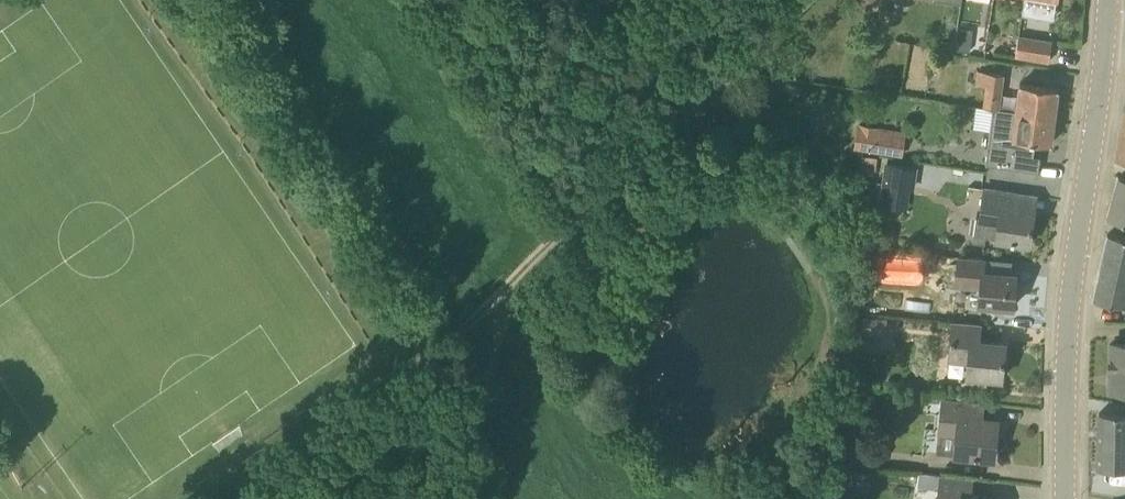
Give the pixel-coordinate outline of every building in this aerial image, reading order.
[(1016,56),(1018,56),(1049,61),(1053,42),(1019,36),(1016,56)] [(969,50),(970,40),(960,39),(959,49),(969,50)] [(994,109),(1000,110),(1004,75),(979,71),(977,84),(987,85),(985,107),(994,108),(994,109)] [(1020,84),(1016,112),(1054,118),(1058,89),(1020,84)] [(994,109),(986,165),(1017,169),(1019,154),(1034,156),(1036,142),(1051,144),(1054,118),(1016,112),(1000,110),(994,109)] [(1115,160),(1124,163),(1124,109),(1115,160)] [(861,127),(857,151),(902,158),(906,134),(861,127)] [(876,172),(877,159),(861,157),(859,171),(876,172)] [(885,162),(883,182),(913,185),(916,166),(885,162)] [(1107,218),(1124,223),(1124,178),(1119,177),(1107,218)] [(974,235),(974,236),(983,237),(986,238),(996,239),(1015,242),(1014,246),(1025,247),(1026,244),(1029,244),(1034,212),(1034,211),(1037,195),(1016,192),(992,189),(986,188),(981,217),(977,217),(974,235)] [(1093,299),(1124,306),(1124,238),(1107,234),(1093,299)] [(981,286),(979,304),(1013,307),(1013,304),(1017,302),(1018,288),(1015,285),(1016,274),(983,271),(985,258),(959,255),(956,283),(981,286)] [(860,317),(859,331),(883,333),(886,334),(887,319),(860,317)] [(968,362),(967,375),(1002,379),(1005,344),(979,341),(981,324),(953,321),(949,360),(968,362)] [(1110,390),(1124,390),(1124,344),(1111,343),(1111,344),(1110,378),(1110,390)] [(957,433),(954,454),(994,459),(998,420),(981,418),(983,402),(943,397),(939,431),(957,433)] [(1098,469),(1108,469),(1124,469),(1124,413),(1099,413),(1098,437),(1098,469)] [(853,431),(850,460),(872,462),(874,447),(861,446),(862,432),(853,431)] [(916,488),(939,491),(941,475),(927,473),(918,472),(916,488)] [(970,498),(972,479),(941,475),(939,491),(938,498),(979,498),(970,498)]
